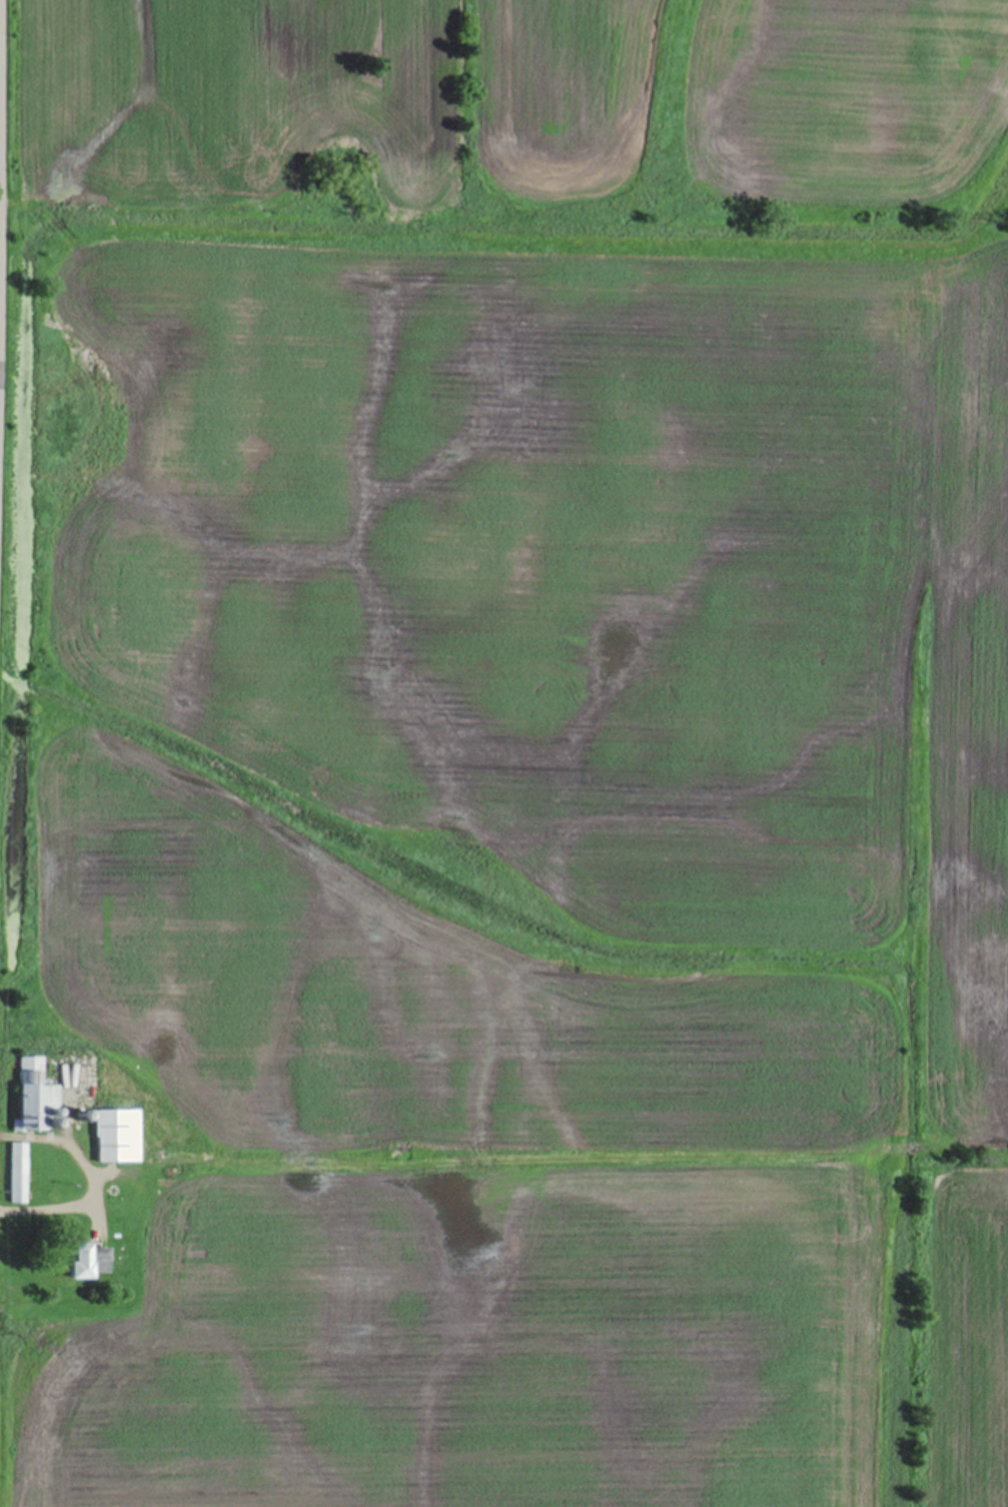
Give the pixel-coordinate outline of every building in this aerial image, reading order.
[(20,1057),(20,1131),(59,1131),(59,1086),(44,1086),(44,1057),(20,1057)] [(140,1164),(140,1111),(96,1111),(96,1164),(140,1164)] [(11,1205),(27,1205),(27,1143),(11,1143),(11,1205)] [(94,1280),(94,1274),(110,1274),(110,1247),(72,1246),(72,1280),(94,1280)]
